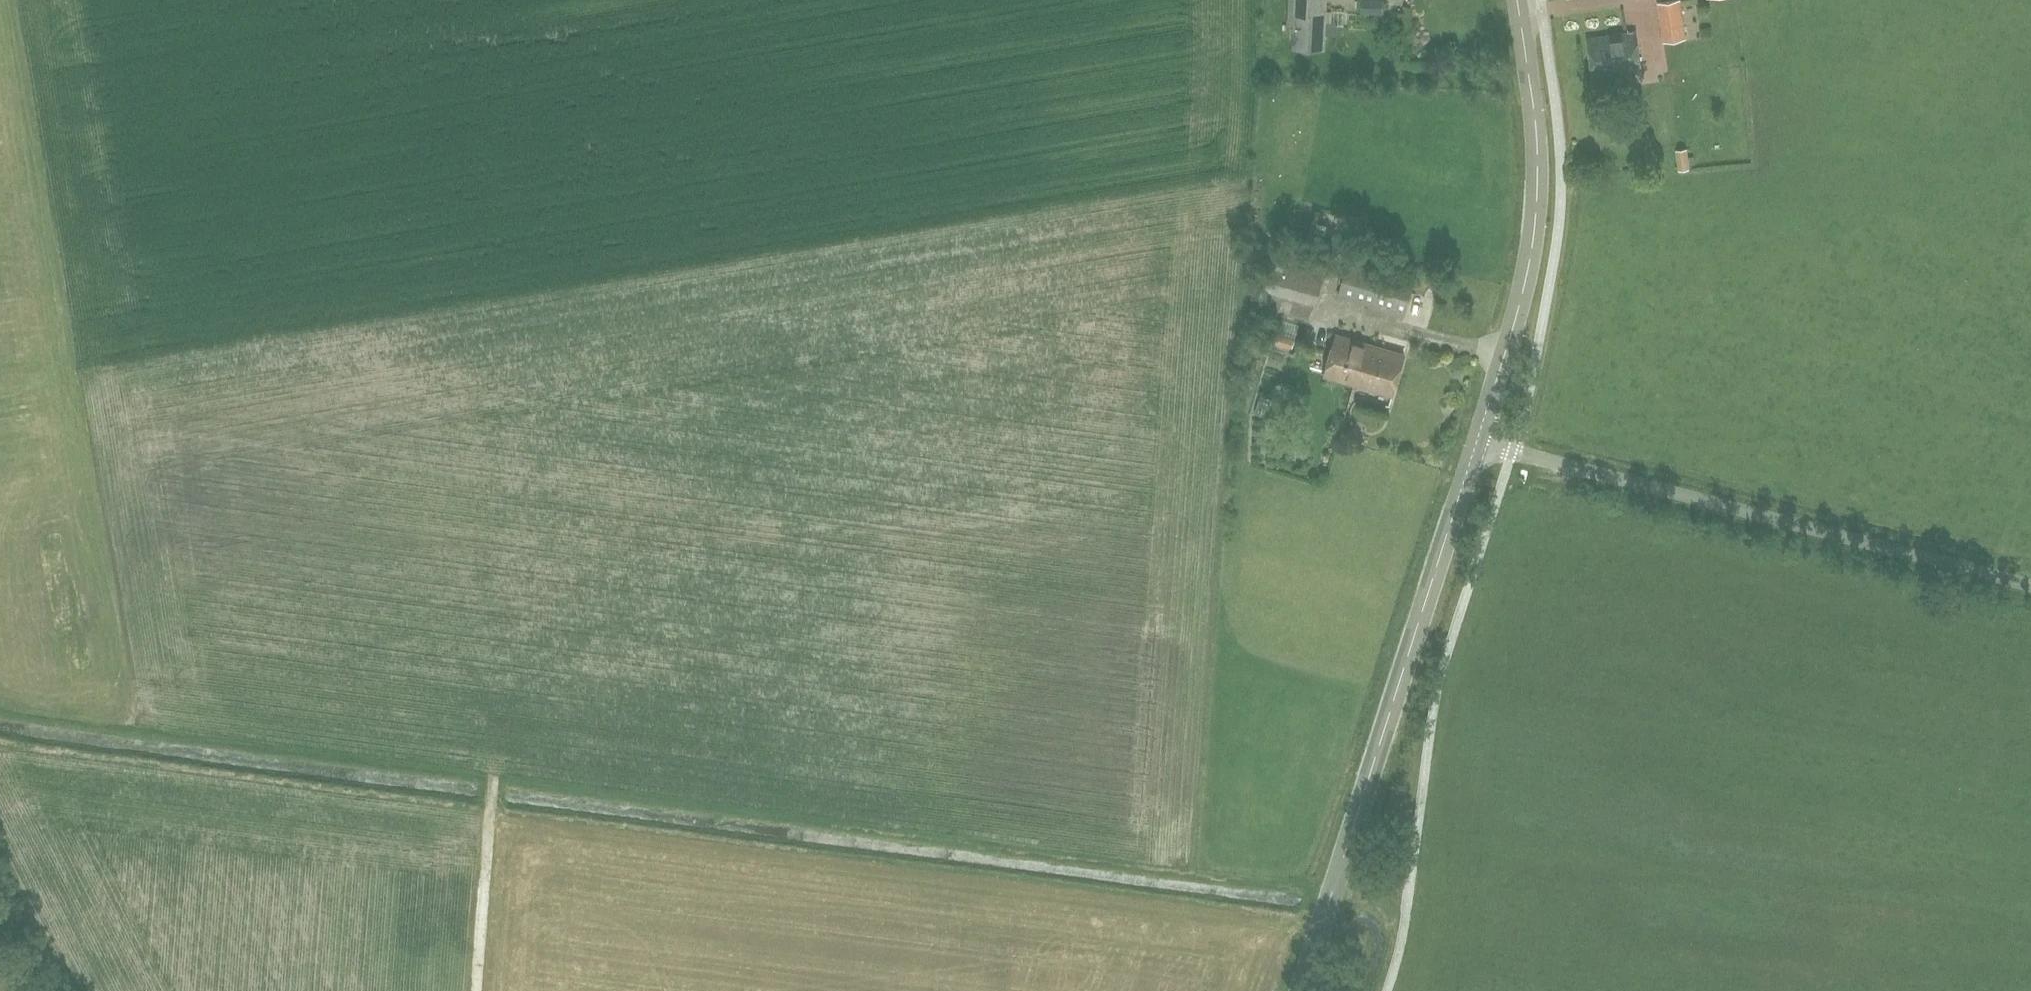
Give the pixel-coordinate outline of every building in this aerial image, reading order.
[(1327,0),(1295,0),(1293,48),(1325,49),(1327,0)] [(1361,11),(1387,10),(1387,0),(1360,0),(1361,11)] [(1686,37),(1680,0),(1663,0),(1657,1),(1663,40),(1686,37)] [(1594,75),(1641,68),(1636,31),(1588,38),(1594,75)] [(1311,319),(1326,265),(1273,249),(1257,304),(1311,319)] [(1405,314),(1415,281),(1348,262),(1339,295),(1405,314)] [(1368,363),(1373,345),(1337,334),(1325,375),(1355,383),(1360,361),(1368,363)] [(1360,361),(1355,383),(1393,394),(1405,354),(1373,345),(1368,363),(1360,361)]
